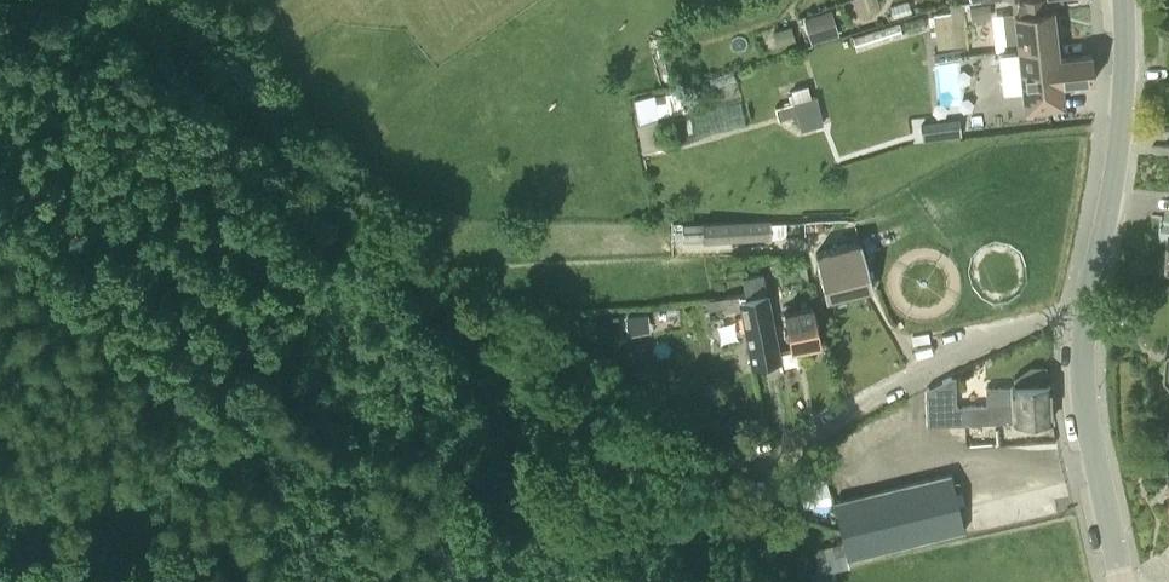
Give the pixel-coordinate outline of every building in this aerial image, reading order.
[(1019,47),(1057,43),(1052,0),(1013,0),(1019,47)] [(968,48),(963,1),(951,2),(952,11),(934,13),(934,16),(930,16),(932,35),(936,35),(938,51),(968,48)] [(972,20),(992,17),(990,1),(970,4),(972,20)] [(832,36),(824,9),(802,15),(811,42),(832,36)] [(686,40),(680,21),(668,24),(674,43),(686,40)] [(778,28),(783,43),(794,39),(790,25),(778,28)] [(1003,89),(1024,87),(1026,108),(1064,103),(1062,83),(1095,79),(1093,53),(1059,57),(1057,43),(1019,47),(999,50),(1003,89)] [(969,54),(968,48),(938,51),(932,51),(933,64),(957,62),(956,56),(969,54)] [(793,102),(796,114),(801,129),(824,122),(816,95),(812,96),(808,83),(789,89),(793,102)] [(779,120),(796,114),(793,102),(775,108),(779,120)] [(665,149),(658,118),(637,123),(644,153),(665,149)] [(923,140),(942,138),(940,121),(921,123),(923,140)] [(771,239),(771,220),(683,222),(683,223),(673,223),(673,230),(674,230),(674,240),(771,239)] [(826,296),(874,287),(868,260),(862,241),(829,249),(830,255),(819,258),(826,296)] [(802,283),(809,281),(803,254),(796,255),(802,283)] [(741,277),(744,293),(745,298),(765,294),(762,273),(741,277)] [(745,298),(744,293),(728,295),(731,307),(746,305),(750,327),(746,328),(752,365),(780,360),(767,294),(765,294),(745,298)] [(791,349),(821,343),(813,305),(785,310),(791,349)] [(986,404),(952,405),(951,375),(925,388),(927,424),(954,423),(1053,419),(1051,384),(985,387),(986,404)] [(805,506),(822,503),(816,468),(799,471),(805,506)] [(849,557),(966,530),(953,473),(836,500),(845,541),(847,551),(849,557)] [(819,571),(849,564),(844,541),(814,547),(819,571)]
